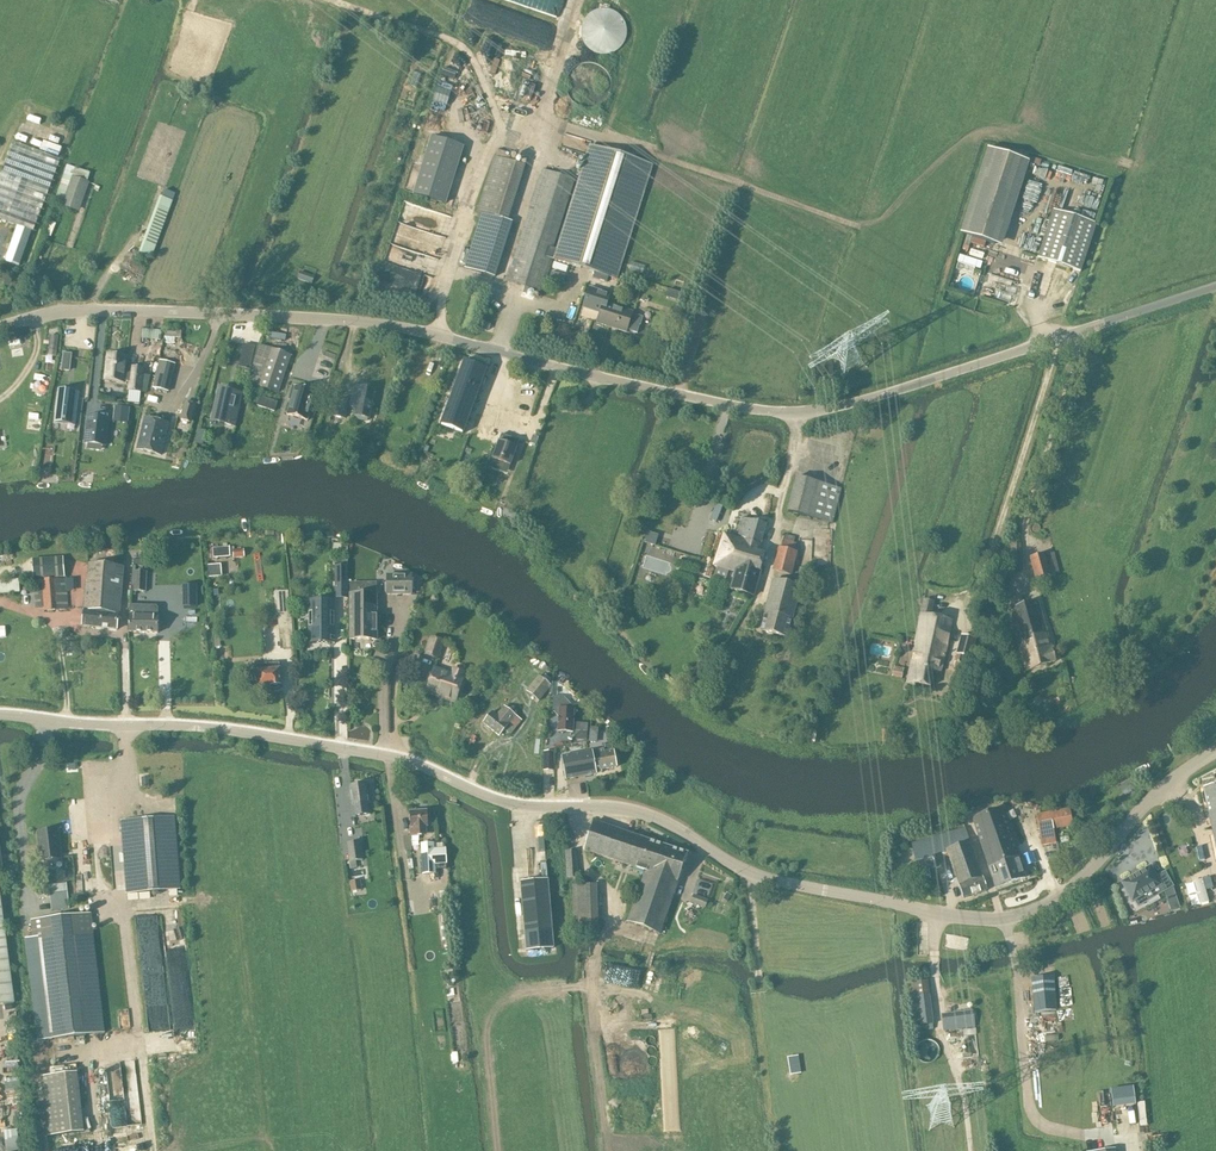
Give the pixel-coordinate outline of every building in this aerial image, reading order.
[(431,137),(414,193),(446,203),(463,147),(431,137)] [(14,142),(0,177),(0,218),(18,225),(15,234),(28,239),(31,230),(34,231),(61,161),(14,142)] [(653,166),(594,146),(560,249),(555,248),(552,258),(615,279),(653,166)] [(1021,159),(990,149),(962,234),(994,244),(1021,159)] [(478,211),(482,213),(465,267),(495,277),(512,222),(507,221),(525,166),(495,157),(478,211)] [(67,165),(55,201),(80,209),(89,182),(87,181),(90,173),(67,165)] [(576,180),(542,170),(515,258),(519,259),(517,267),(511,265),(506,280),(542,292),(552,258),(555,248),(576,180)] [(160,196),(139,252),(152,257),(172,201),(160,196)] [(1079,272),(1085,255),(1095,223),(1053,209),(1037,258),(1079,272)] [(18,266),(28,239),(15,234),(5,261),(18,266)] [(566,273),(568,266),(554,262),(552,269),(566,273)] [(551,271),(549,278),(563,282),(565,276),(551,271)] [(311,283),(313,277),(300,272),(298,279),(311,283)] [(589,287),(583,307),(600,312),(597,323),(626,332),(627,329),(637,333),(640,325),(642,320),(643,317),(642,317),(632,314),(633,312),(608,304),(611,294),(589,287)] [(675,290),(672,298),(682,301),(684,293),(675,290)] [(50,335),(48,356),(56,356),(57,336),(50,335)] [(268,343),(258,366),(265,369),(275,346),(268,343)] [(256,347),(244,345),(239,367),(250,370),(256,347)] [(329,379),(338,351),(325,347),(315,375),(329,379)] [(72,354),(63,353),(62,370),(70,371),(72,354)] [(108,354),(105,380),(123,382),(124,381),(130,382),(129,390),(141,392),(144,368),(131,367),(131,369),(125,368),(127,356),(108,354)] [(162,360),(155,388),(169,392),(176,364),(162,360)] [(486,369),(464,361),(440,425),(463,433),(486,369)] [(257,405),(275,411),(284,383),(266,377),(257,405)] [(352,393),(349,406),(357,408),(356,417),(356,419),(358,420),(360,420),(362,421),(363,421),(366,421),(368,421),(369,421),(369,420),(371,410),(373,408),(373,404),(373,401),(375,389),(362,387),(353,385),(352,393)] [(295,386),(287,414),(307,421),(316,392),(295,386)] [(218,388),(211,422),(221,424),(222,421),(236,424),(241,398),(233,396),(234,391),(218,388)] [(58,392),(55,419),(68,421),(76,421),(79,395),(65,393),(66,389),(58,389),(58,392)] [(345,419),(348,402),(333,399),(330,416),(345,419)] [(190,422),(195,404),(185,401),(180,418),(190,422)] [(502,410),(484,405),(473,439),(487,444),(493,423),(498,424),(502,410)] [(115,406),(114,418),(113,423),(120,424),(127,424),(128,419),(129,408),(126,407),(115,406)] [(105,445),(108,419),(88,416),(85,443),(105,445)] [(161,455),(169,424),(145,417),(136,448),(161,455)] [(510,465),(520,441),(501,434),(492,458),(510,465)] [(831,523),(841,488),(797,477),(788,511),(831,523)] [(716,522),(723,507),(717,504),(711,520),(716,522)] [(513,508),(509,518),(516,521),(520,511),(513,508)] [(765,524),(743,519),(738,538),(760,544),(765,524)] [(655,546),(658,535),(647,532),(644,542),(655,546)] [(738,538),(725,534),(713,566),(735,572),(730,589),(753,596),(765,553),(758,551),(760,544),(738,538)] [(790,574),(796,552),(794,552),(796,543),(794,543),(795,537),(785,534),(781,548),(779,547),(773,569),(790,574)] [(229,557),(229,547),(213,548),(214,558),(229,557)] [(1035,578),(1058,572),(1053,552),(1030,558),(1035,578)] [(65,577),(63,557),(32,559),(34,580),(65,577)] [(116,630),(123,567),(88,564),(82,626),(116,630)] [(347,566),(334,566),(335,589),(348,589),(347,566)] [(145,592),(146,573),(134,572),(134,591),(145,592)] [(387,595),(411,595),(411,576),(387,576),(387,595)] [(20,593),(19,579),(0,581),(0,595),(20,593)] [(55,579),(42,580),(44,611),(57,610),(58,610),(56,579),(55,579)] [(786,637),(788,629),(790,621),(799,586),(774,580),(761,630),(786,637)] [(279,593),(276,594),(278,615),(278,616),(279,626),(278,626),(279,635),(291,634),(287,590),(278,591),(279,593)] [(807,604),(809,594),(801,592),(798,601),(807,604)] [(376,640),(376,595),(350,594),(350,639),(376,640)] [(941,672),(952,620),(929,616),(934,600),(924,598),(907,682),(930,687),(933,670),(941,672)] [(334,637),(334,600),(308,600),(309,643),(334,643),(334,642),(331,642),(331,637),(334,637)] [(130,605),(128,632),(157,633),(158,616),(157,616),(158,608),(156,605),(130,604),(130,605)] [(1024,672),(1056,661),(1039,604),(1029,604),(1008,610),(1018,646),(1024,672)] [(437,659),(443,641),(431,637),(425,654),(437,659)] [(961,639),(955,661),(961,663),(965,664),(967,657),(971,642),(961,639)] [(279,687),(280,686),(280,685),(281,685),(278,663),(256,665),(256,672),(252,672),(253,680),(258,680),(258,687),(271,686),(271,687),(272,688),(273,688),(274,688),(275,688),(277,688),(278,688),(279,687)] [(464,672),(453,668),(451,674),(452,675),(444,697),(456,701),(463,678),(462,678),(464,672)] [(433,669),(426,691),(444,697),(452,675),(451,674),(433,669)] [(538,700),(550,685),(539,676),(527,690),(538,700)] [(552,695),(551,703),(551,710),(552,711),(557,716),(557,730),(559,730),(562,733),(564,730),(572,730),(573,714),(576,711),(563,696),(552,695)] [(476,718),(476,751),(509,751),(510,731),(527,730),(525,701),(513,702),(514,715),(476,718)] [(590,731),(590,726),(573,725),(573,733),(571,733),(571,742),(576,742),(576,739),(587,739),(587,731),(590,731)] [(602,769),(616,766),(611,742),(603,743),(604,748),(562,756),(566,779),(602,773),(602,769)] [(554,752),(544,751),(544,763),(554,763),(554,752)] [(371,783),(366,783),(363,782),(360,782),(359,784),(349,786),(353,817),(370,815),(369,805),(371,803),(370,796),(372,795),(371,783)] [(1203,788),(1215,849),(1215,785),(1203,788)] [(972,818),(988,866),(1006,860),(1009,869),(1012,868),(1016,880),(1025,877),(1003,808),(972,818)] [(1053,829),(1073,825),(1070,808),(1036,814),(1041,845),(1056,843),(1053,829)] [(410,828),(409,828),(410,836),(421,836),(428,836),(428,827),(427,812),(410,812),(410,828)] [(127,893),(180,889),(174,817),(121,821),(127,893)] [(662,844),(593,821),(584,850),(645,871),(626,921),(659,934),(674,893),(667,891),(671,880),(652,873),(662,844)] [(962,898),(986,890),(964,828),(912,843),(918,871),(934,867),(931,855),(947,850),(962,898)] [(61,859),(58,829),(37,831),(40,861),(61,859)] [(349,862),(356,861),(363,860),(360,842),(346,844),(349,862)] [(433,844),(422,844),(423,859),(426,859),(427,874),(435,874),(434,870),(447,869),(446,856),(446,849),(445,849),(434,849),(433,844)] [(667,891),(674,893),(688,853),(662,844),(652,873),(671,880),(667,891)] [(566,878),(579,878),(577,850),(565,851),(566,878)] [(595,860),(593,866),(602,869),(604,863),(595,860)] [(995,887),(1016,880),(1012,868),(1009,869),(1006,860),(988,866),(995,887)] [(1151,865),(1120,882),(1132,902),(1134,901),(1138,907),(1146,902),(1143,896),(1163,885),(1166,891),(1174,886),(1165,871),(1157,875),(1151,865)] [(547,879),(521,881),(527,950),(553,948),(547,879)] [(351,891),(362,890),(362,880),(350,881),(351,891)] [(1179,902),(1174,886),(1166,891),(1169,899),(1171,904),(1179,902)] [(68,900),(67,891),(50,893),(51,902),(68,900)] [(727,892),(723,898),(727,901),(731,895),(727,892)] [(695,894),(692,902),(705,907),(708,899),(695,894)] [(14,1003),(0,899),(0,1005),(14,1003)] [(45,1039),(104,1032),(90,913),(31,920),(45,1039)] [(1034,1011),(1055,1009),(1053,976),(1032,978),(1034,1011)] [(944,1030),(975,1026),(973,1010),(942,1014),(944,1030)] [(798,1055),(787,1057),(790,1075),(801,1073),(798,1055)] [(47,1135),(83,1131),(77,1072),(40,1076),(47,1135)]
